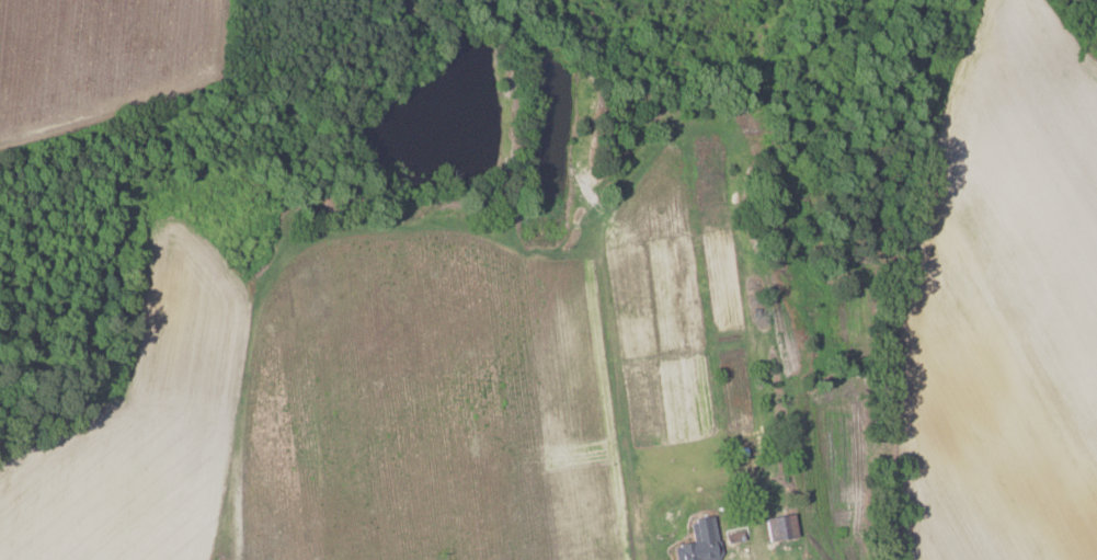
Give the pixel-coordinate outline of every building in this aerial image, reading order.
[(795,536),(791,513),(763,517),(767,541),(795,536)]
